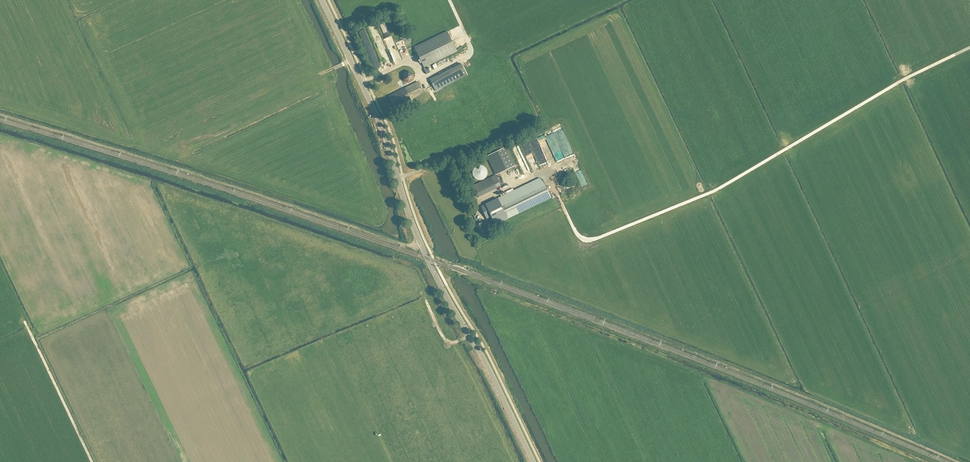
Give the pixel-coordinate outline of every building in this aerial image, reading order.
[(382,23),(385,32),(392,29),(389,20),(382,23)] [(449,27),(451,31),(460,26),(458,22),(449,27)] [(375,32),(384,52),(389,50),(379,30),(375,32)] [(457,51),(447,31),(414,47),(424,67),(457,51)] [(454,81),(449,71),(430,80),(436,91),(454,81)] [(407,82),(416,77),(414,73),(405,77),(407,82)] [(389,92),(406,83),(403,79),(387,87),(389,92)] [(410,99),(423,93),(418,82),(405,88),(410,99)] [(405,88),(390,96),(395,107),(410,99),(405,88)] [(565,156),(575,152),(563,124),(553,129),(565,156)] [(524,143),(534,169),(540,167),(529,141),(524,143)] [(523,146),(520,147),(520,144),(516,145),(521,165),(528,163),(523,146)] [(489,160),(498,178),(516,169),(507,150),(487,160),(488,161),(489,160)] [(487,170),(487,169),(486,169),(486,168),(485,167),(484,166),(483,166),(483,165),(482,165),(481,165),(480,165),(479,165),(478,165),(477,165),(477,166),(476,166),(475,167),(474,167),(474,168),(473,168),(473,169),(472,170),(472,171),(472,172),(472,173),(472,174),(472,175),(472,176),(473,177),(473,178),(474,178),(475,179),(475,180),(476,180),(477,180),(478,181),(479,181),(480,181),(481,181),(482,180),(483,180),(484,180),(484,179),(485,179),(486,178),(486,177),(487,177),(487,176),(487,175),(487,174),(488,173),(487,172),(487,171),(487,170)] [(584,184),(588,182),(581,169),(577,171),(584,184)] [(496,175),(491,177),(473,186),(478,197),(501,186),(496,175)] [(482,222),(475,225),(479,234),(486,230),(485,228),(491,225),(495,223),(496,225),(508,219),(508,218),(551,197),(543,179),(541,180),(540,178),(498,198),(481,206),(488,221),(483,223),(482,222)] [(568,191),(578,187),(575,181),(566,186),(568,191)]
